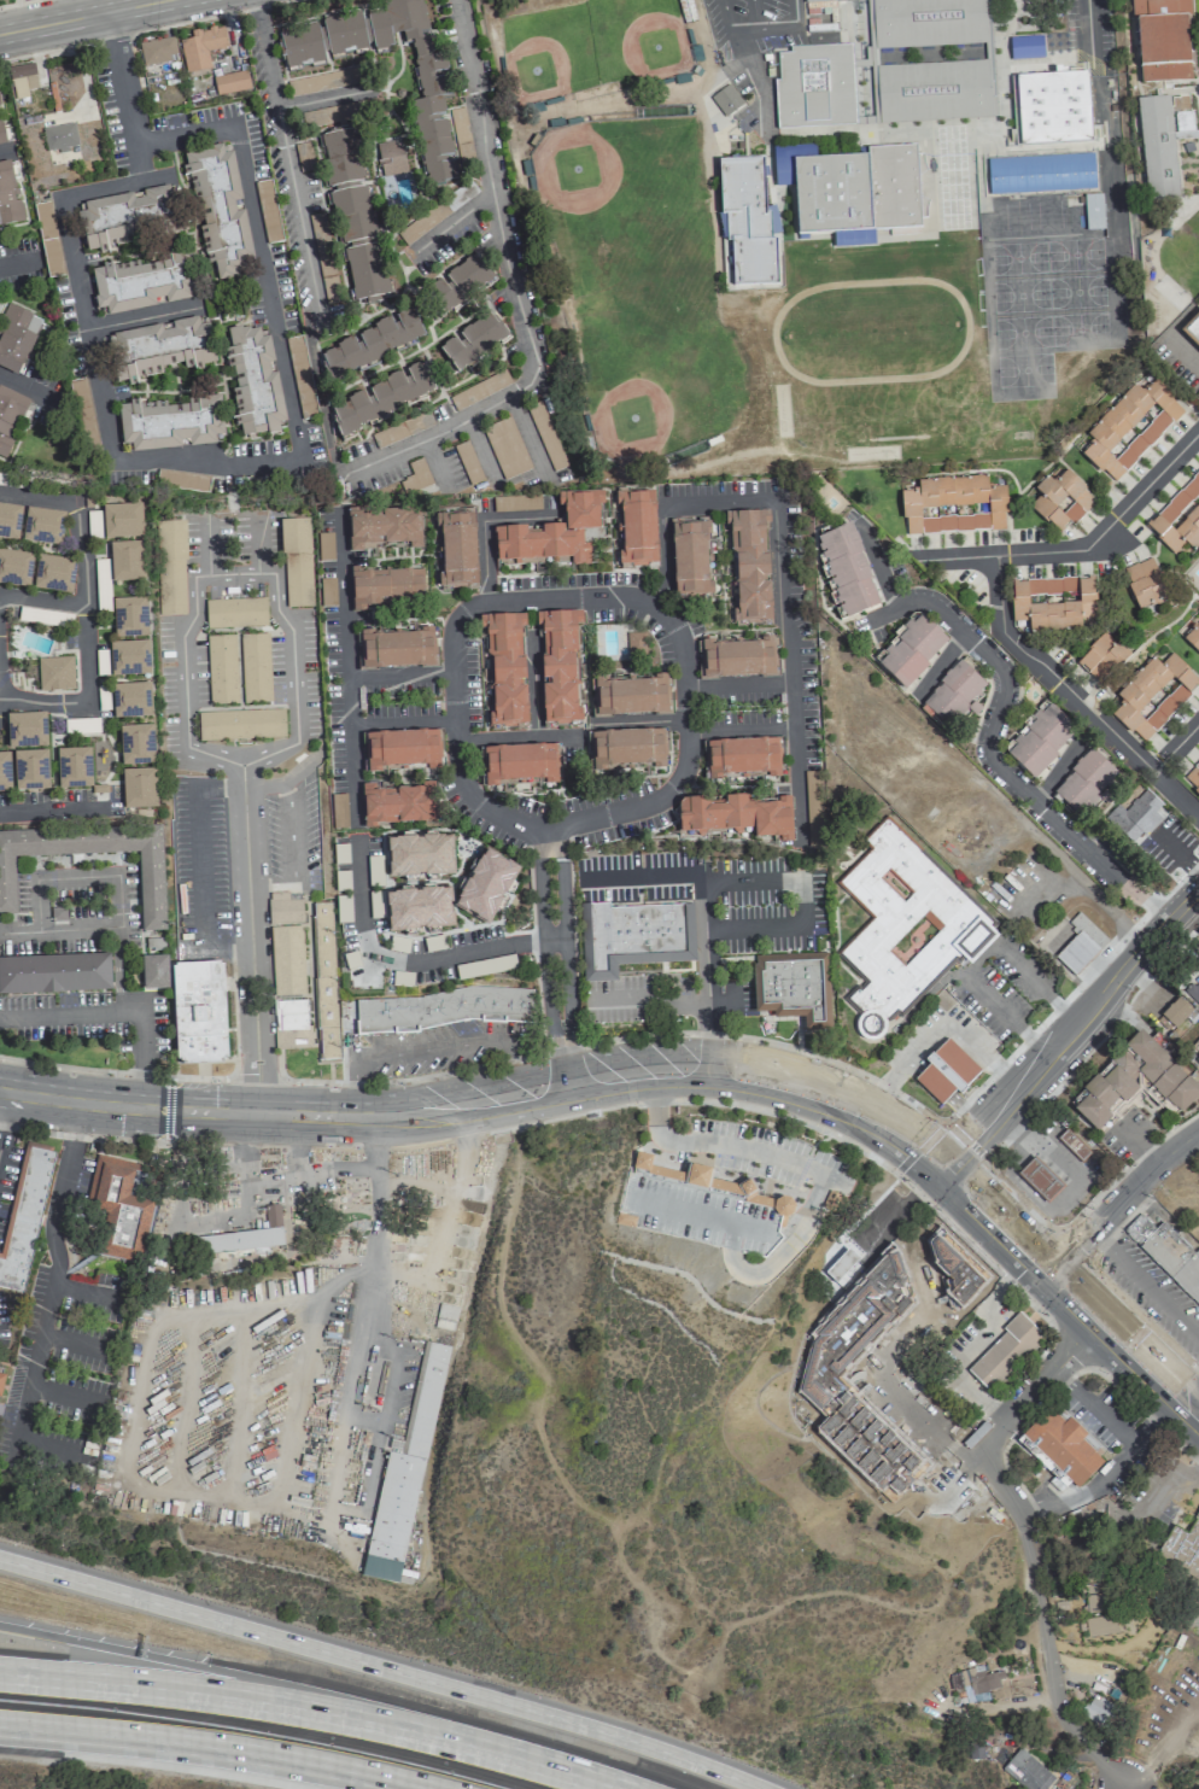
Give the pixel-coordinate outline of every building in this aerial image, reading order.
[(374,51),(393,47),(391,35),(402,33),(404,44),(410,42),(421,100),(410,102),(426,185),(458,179),(454,160),(452,154),(446,119),(444,113),(441,96),(452,94),(448,76),(446,70),(443,53),(434,55),(430,35),(427,29),(425,14),(415,0),(391,0),(380,2),(381,10),(367,13),(374,51)] [(986,44),(985,0),(802,0),(803,3),(869,1),(871,48),(986,44)] [(1187,0),(1130,0),(1132,21),(1137,20),(1140,84),(1191,81),(1187,0)] [(367,50),(360,12),(337,17),(336,14),(322,16),(329,57),(367,50)] [(279,29),(285,69),(323,63),(317,23),(279,29)] [(227,48),(223,26),(190,32),(191,38),(179,41),(185,74),(210,70),(207,52),(227,48)] [(1010,59),(1040,58),(1040,36),(1009,38),(1010,59)] [(176,61),(174,39),(139,41),(141,63),(176,61)] [(855,125),(852,44),(788,47),(788,53),(776,53),(778,79),(775,79),(777,128),(855,125)] [(873,65),(875,122),(995,118),(994,77),(988,77),(987,61),(873,65)] [(14,100),(28,97),(27,91),(38,89),(32,63),(8,69),(14,100)] [(215,95),(249,91),(246,72),(212,76),(215,95)] [(1088,73),(1016,76),(1019,145),(1091,142),(1088,73)] [(724,117),(743,104),(729,84),(710,97),(724,117)] [(1136,100),(1146,201),(1179,198),(1169,97),(1136,100)] [(303,129),(378,115),(375,98),(300,113),(303,129)] [(1193,131),(1192,112),(1173,113),(1174,138),(1198,137),(1198,130),(1193,131)] [(78,146),(74,123),(42,128),(46,153),(67,150),(66,148),(78,146)] [(318,136),(328,187),(365,181),(355,129),(318,136)] [(300,172),(314,169),(309,142),(294,145),(300,172)] [(394,148),(393,142),(376,143),(379,176),(406,174),(403,148),(394,148)] [(208,283),(254,276),(244,210),(235,212),(234,202),(241,201),(231,144),(187,152),(208,283)] [(792,161),(798,234),(832,231),(834,248),(854,246),(854,240),(845,241),(844,233),(925,226),(923,199),(919,199),(917,173),(922,172),(919,144),(866,148),(867,154),(792,161)] [(987,158),(989,194),(1094,191),(1093,155),(987,158)] [(718,160),(721,240),(731,239),(733,284),(777,282),(776,235),(777,235),(776,207),(765,207),(763,158),(718,160)] [(25,221),(20,197),(17,198),(11,161),(0,163),(0,225),(25,221)] [(180,217),(175,186),(79,202),(85,237),(83,237),(86,253),(107,249),(106,246),(143,240),(140,224),(180,217)] [(333,192),(351,302),(368,300),(368,302),(389,299),(380,240),(377,240),(369,187),(333,192)] [(1103,230),(1101,194),(1084,195),(1085,230),(1103,230)] [(45,277),(62,275),(52,202),(36,204),(45,277)] [(325,213),(310,216),(324,305),(339,303),(325,213)] [(191,254),(138,261),(91,268),(96,309),(105,308),(106,314),(161,306),(161,303),(194,299),(188,261),(192,261),(191,254)] [(494,285),(480,256),(441,274),(444,280),(428,287),(440,311),(494,285)] [(20,375),(40,317),(6,305),(0,321),(0,368),(20,375)] [(320,353),(331,379),(425,341),(412,309),(392,317),(392,319),(353,334),(355,339),(320,353)] [(1185,325),(1198,340),(1198,311),(1185,325)] [(441,345),(452,369),(508,343),(494,313),(454,333),(457,337),(441,345)] [(108,335),(116,383),(163,374),(161,366),(183,362),(184,369),(215,364),(208,323),(199,325),(197,317),(170,322),(170,324),(108,335)] [(284,422),(267,325),(227,332),(230,347),(224,349),(227,368),(232,367),(236,388),(231,389),(240,439),(279,432),(278,424),(284,422)] [(436,395),(423,362),(402,370),(403,372),(363,388),(365,393),(329,407),(340,434),(436,395)] [(1184,409),(1153,380),(1141,392),(1133,385),(1086,434),(1093,442),(1082,454),(1113,483),(1184,409)] [(28,400),(0,389),(0,456),(6,458),(28,400)] [(118,406),(121,445),(130,444),(131,452),(180,448),(180,446),(215,443),(214,436),(223,435),(220,396),(186,399),(186,405),(166,407),(165,400),(129,404),(129,405),(118,406)] [(210,475),(157,470),(156,487),(208,491),(210,475)] [(1033,489),(1040,495),(1030,506),(1059,535),(1095,500),(1065,470),(1054,481),(1047,475),(1033,489)] [(1184,542),(1194,551),(1198,545),(1198,470),(1145,528),(1174,554),(1184,542)] [(904,536),(1006,528),(1003,486),(987,487),(986,476),(917,481),(917,490),(901,492),(904,536)] [(494,528),(495,561),(570,559),(570,565),(589,564),(588,543),(582,544),(582,530),(599,529),(598,504),(603,503),(603,492),(558,493),(558,505),(564,505),(564,526),(494,528)] [(654,492),(618,493),(620,566),(656,565),(654,492)] [(0,504),(0,538),(17,541),(22,507),(0,504)] [(102,505),(103,539),(142,537),(141,504),(102,505)] [(61,546),(64,511),(25,508),(22,542),(61,546)] [(349,552),(362,552),(362,547),(421,545),(420,510),(381,511),(381,517),(369,518),(369,509),(347,510),(349,552)] [(733,624),(770,623),(766,511),(729,512),(733,624)] [(435,514),(435,528),(439,528),(441,588),(476,587),(474,512),(435,514)] [(310,519),(311,553),(285,554),(283,554),(281,520),(310,519)] [(158,521),(159,615),(186,615),(184,520),(158,521)] [(671,524),(674,596),(713,595),(713,582),(708,582),(707,562),(709,562),(707,523),(671,524)] [(882,605),(849,524),(815,538),(827,568),(822,570),(842,621),(882,605)] [(111,582),(144,581),(143,542),(109,543),(111,582)] [(0,550),(0,584),(29,589),(34,555),(0,550)] [(288,607),(285,554),(311,553),(315,606),(288,607)] [(71,593),(74,559),(36,555),(32,589),(71,593)] [(1154,557),(1122,569),(1136,611),(1169,600),(1154,557)] [(352,612),(364,611),(364,605),(423,603),(421,568),(350,571),(352,612)] [(1010,581),(1012,622),(1027,621),(1028,632),(1081,630),(1080,619),(1095,618),(1094,577),(1010,581)] [(112,599),(114,638),(147,638),(146,598),(112,599)] [(266,598),(205,601),(206,629),(267,626),(266,598)] [(543,723),(582,722),(582,708),(577,708),(574,624),(582,624),(582,612),(535,613),(536,626),(541,626),(543,723)] [(488,726),(526,725),(523,627),(525,627),(524,615),(479,616),(479,630),(488,630),(490,712),(487,712),(488,726)] [(949,642),(921,615),(911,626),(909,623),(883,652),(886,655),(877,665),(904,690),(949,642)] [(1182,637),(1198,653),(1198,627),(1198,628),(1194,625),(1182,637)] [(645,655),(644,632),(626,633),(627,655),(645,655)] [(1097,685),(1128,657),(1106,632),(1075,660),(1097,685)] [(240,634),(242,702),(270,701),(268,633),(240,634)] [(235,635),(207,636),(209,705),(237,704),(235,635)] [(700,640),(700,678),(773,677),(773,646),(774,646),(774,637),(760,637),(760,642),(740,642),(740,643),(713,643),(713,640),(700,640)] [(149,675),(148,641),(109,642),(110,676),(149,675)] [(1104,707),(1141,744),(1198,685),(1198,681),(1170,653),(1159,664),(1153,658),(1104,707)] [(38,691),(74,690),(73,657),(37,658),(38,691)] [(670,714),(669,674),(653,674),(653,680),(606,681),(606,677),(594,678),(595,716),(670,714)] [(150,683),(111,685),(113,719),(151,717),(150,683)] [(1031,779),(1078,733),(1047,702),(1001,748),(1031,779)] [(284,709),(198,712),(199,741),(285,738),(284,709)] [(45,713),(6,714),(7,748),(46,747),(45,713)] [(152,726),(119,727),(120,766),(154,765),(152,726)] [(440,766),(437,730),(364,735),(366,771),(440,766)] [(705,741),(706,777),(779,775),(778,739),(705,741)] [(483,747),(484,783),(559,781),(558,745),(483,747)] [(90,749),(56,750),(58,789),(91,788),(90,749)] [(1118,774),(1091,749),(1052,792),(1080,817),(1104,791),(1103,790),(1118,774)] [(14,792),(48,791),(47,751),(13,752),(14,792)] [(0,753),(0,793),(10,792),(9,753),(0,753)] [(1198,796),(1198,761),(1181,779),(1198,796)] [(123,810),(156,808),(155,769),(121,770),(123,810)] [(434,823),(433,782),(421,782),(421,788),(375,790),(374,784),(361,785),(363,825),(434,823)] [(1160,817),(1154,812),(1161,804),(1144,789),(1124,810),(1117,803),(1103,819),(1133,847),(1160,817)] [(791,839),(790,801),(746,802),(746,796),(724,796),(724,800),(678,801),(678,833),(741,832),(741,829),(754,829),(754,840),(791,839)] [(16,914),(13,857),(70,855),(71,864),(85,863),(84,854),(138,852),(142,931),(166,930),(160,826),(0,834),(0,915),(16,914)] [(888,829),(987,928),(891,1022),(884,1035),(867,1039),(859,1028),(864,1015),(850,1001),(870,982),(842,955),(878,920),(837,879),(888,829)] [(387,877),(452,875),(451,836),(385,838),(387,877)] [(455,910),(489,924),(502,893),(508,895),(520,866),(480,850),(455,910)] [(387,933),(452,927),(448,887),(383,893),(387,933)] [(268,895),(299,895),(310,1046),(276,1048),(268,895)] [(586,906),(696,901),(698,963),(615,966),(616,980),(589,981),(586,906)] [(338,1058),(331,904),(312,904),(317,1059),(338,1058)] [(1054,957),(1075,976),(1108,941),(1078,912),(1067,924),(1077,933),(1054,957)] [(110,991),(109,955),(0,958),(0,994),(110,991)] [(141,956),(142,990),(168,988),(166,955),(141,956)] [(760,960),(820,958),(823,1024),(812,1024),(811,1010),(761,1011),(760,960)] [(170,964),(221,964),(226,1059),(177,1064),(170,964)] [(1183,990),(1198,1007),(1198,975),(1183,990)] [(359,1001),(417,999),(469,987),(538,989),(534,1024),(469,1019),(420,1033),(359,1034),(359,1001)] [(1156,1019),(1171,1032),(1192,1009),(1178,996),(1156,1019)] [(914,1078),(928,1064),(923,1059),(930,1052),(947,1037),(979,1070),(965,1086),(966,1087),(959,1093),(954,1089),(940,1105),(914,1078)] [(1089,1153),(1066,1130),(1057,1138),(1080,1162),(1089,1153)] [(0,1240),(0,1286),(24,1292),(58,1151),(23,1142),(0,1240)] [(631,1171),(788,1210),(790,1202),(752,1192),(753,1187),(711,1177),(713,1169),(688,1163),(685,1174),(650,1165),(652,1156),(636,1152),(631,1171)] [(96,1154),(158,1167),(135,1262),(90,1251),(99,1215),(82,1209),(96,1154)] [(1017,1173),(1033,1158),(1063,1185),(1045,1202),(1017,1173)] [(636,1168),(622,1221),(767,1259),(786,1236),(772,1233),(779,1206),(636,1168)] [(199,1236),(265,1228),(264,1205),(279,1205),(283,1245),(200,1255),(199,1236)] [(1141,1214),(1157,1228),(1140,1245),(1124,1230),(1141,1214)] [(1198,1247),(1192,1252),(1165,1222),(1140,1245),(1198,1303),(1198,1248),(1198,1247)] [(905,1232),(864,1274),(903,1312),(924,1291),(901,1269),(922,1249),(905,1232)] [(823,1272),(833,1283),(858,1260),(848,1249),(823,1272)] [(966,1368),(989,1392),(1044,1338),(1021,1314),(966,1368)] [(362,1576),(402,1583),(445,1345),(426,1342),(406,1455),(385,1451),(362,1576)] [(1055,1408),(1023,1440),(1074,1491),(1106,1457),(1055,1408)] [(1198,1578),(1198,1510),(1188,1533),(1172,1524),(1156,1556),(1198,1578)] [(1087,1614),(1112,1609),(1109,1592),(1084,1596),(1087,1614)] [(1086,1636),(1117,1633),(1115,1615),(1084,1618),(1086,1636)] [(983,1674),(981,1666),(948,1673),(952,1690),(963,1688),(966,1697),(973,1696),(973,1695),(1003,1688),(999,1671),(983,1674)] [(1080,1717),(1105,1729),(1116,1707),(1091,1695),(1080,1717)] [(1054,1779),(1020,1747),(1000,1768),(1023,1788),(1045,1788),(1054,1779)]
